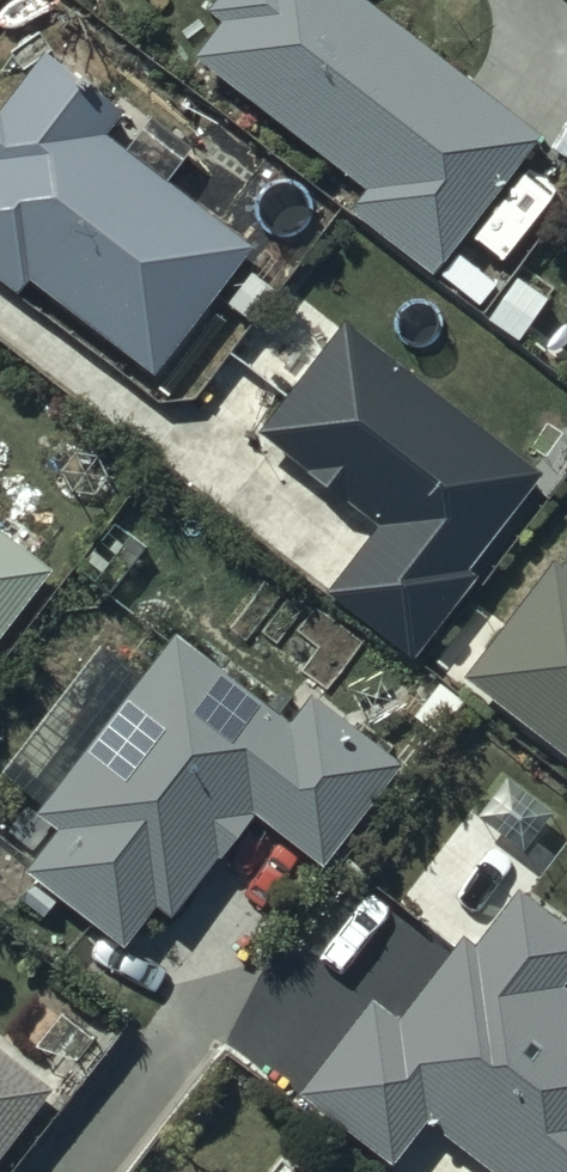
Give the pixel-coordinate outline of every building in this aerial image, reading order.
[(189,42),(361,174),(346,194),(430,258),(535,122),(377,0),(214,0),(220,5),(189,42)] [(29,266),(156,361),(251,235),(104,124),(122,99),(45,41),(0,101),(0,263),(20,278),(29,266)] [(343,313),(260,418),(378,511),(329,575),(411,639),(470,561),(461,554),(533,459),(343,313)] [(50,558),(0,518),(0,621),(50,558)] [(464,663),(566,742),(566,559),(554,549),(464,663)] [(59,817),(27,858),(123,933),(152,895),(166,906),(250,797),(322,853),(401,751),(310,680),(286,710),(175,624),(38,801),(59,817)] [(301,1078),(391,1149),(425,1107),(505,1171),(566,1171),(566,978),(564,975),(566,971),(566,918),(518,879),(476,932),(466,924),(400,1007),(375,987),(301,1078)] [(50,1075),(0,1035),(0,1138),(50,1075)]
